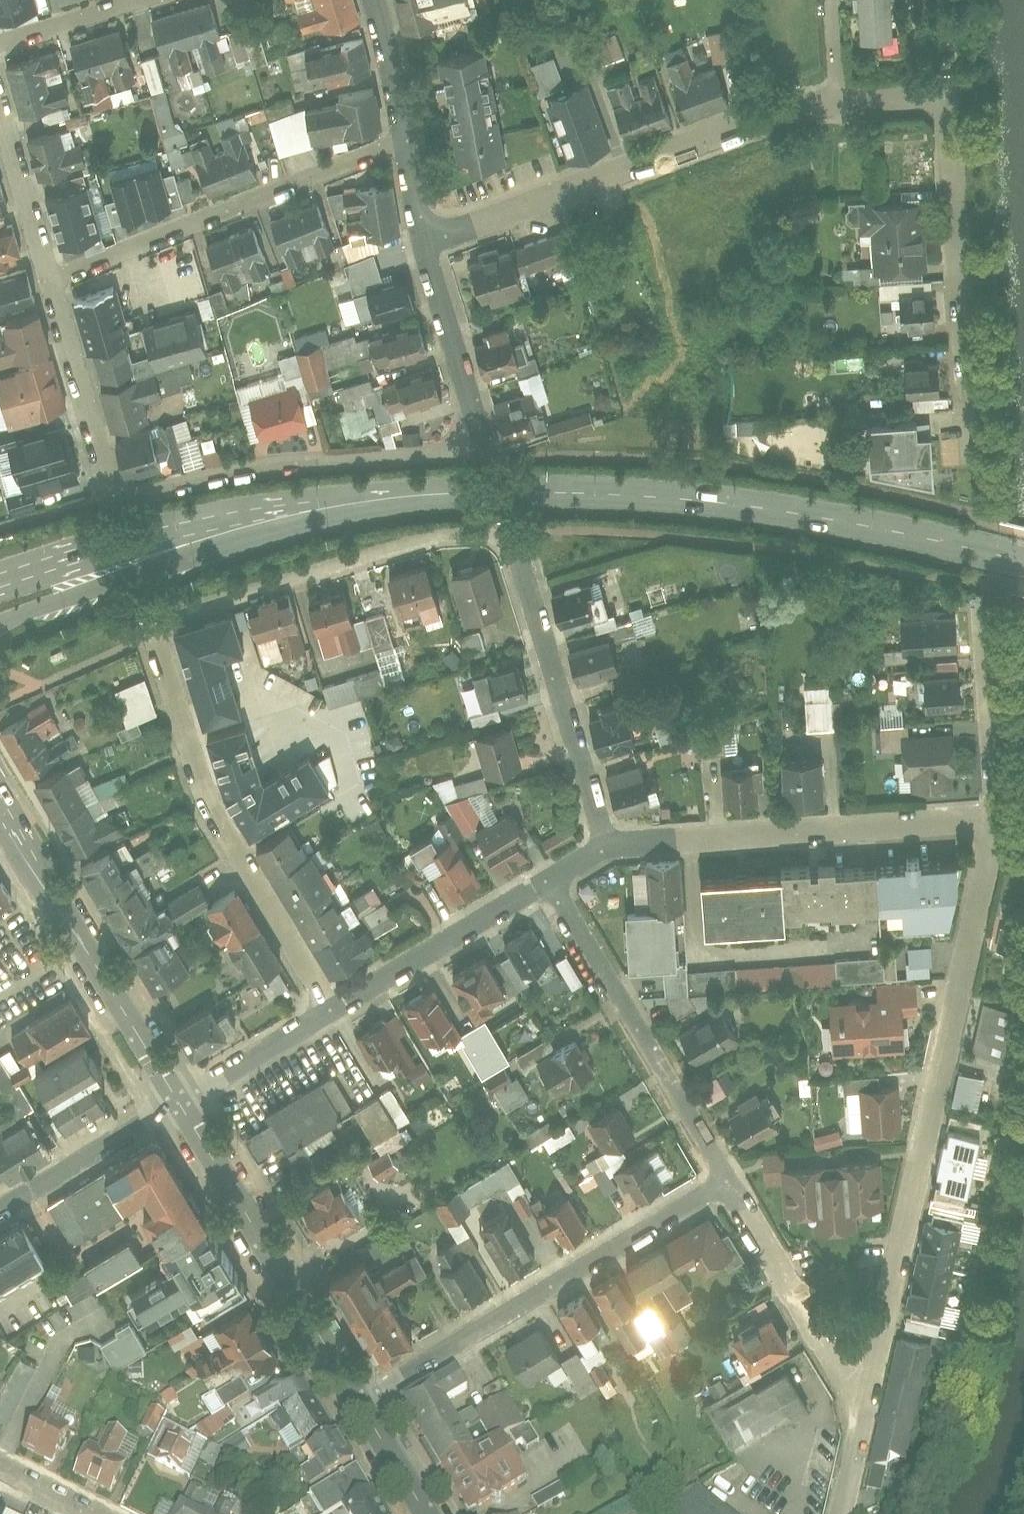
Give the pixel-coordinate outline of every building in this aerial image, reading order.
[(33,7),(31,0),(0,0),(0,17),(33,7)] [(345,0),(291,0),(293,11),(307,8),(312,30),(350,20),(345,0)] [(406,36),(472,18),(468,0),(396,0),(406,36)] [(859,39),(892,37),(890,0),(856,0),(859,39)] [(211,4),(152,23),(163,56),(169,54),(175,73),(194,67),(188,50),(201,46),(210,73),(226,68),(218,41),(223,40),(211,4)] [(123,28),(72,45),(89,99),(109,93),(102,70),(111,67),(117,85),(139,78),(123,28)] [(239,28),(226,32),(239,67),(251,62),(239,28)] [(732,34),(711,38),(716,64),(737,60),(732,34)] [(588,47),(596,68),(625,58),(617,37),(588,47)] [(305,85),(350,75),(343,43),(298,53),(305,85)] [(453,171),(506,163),(489,51),(436,59),(453,171)] [(39,56),(7,66),(23,115),(71,100),(67,87),(49,92),(46,81),(62,75),(57,58),(41,63),(39,56)] [(686,58),(668,64),(687,123),(730,109),(716,68),(693,76),(686,58)] [(532,70),(541,97),(563,90),(554,63),(532,70)] [(615,99),(606,103),(623,146),(673,127),(654,80),(638,86),(642,96),(633,99),(627,85),(612,91),(615,99)] [(544,101),(567,165),(608,150),(585,86),(544,101)] [(280,153),(318,142),(370,131),(364,91),(333,95),(335,106),(309,111),(271,123),(280,153)] [(165,94),(152,98),(166,149),(187,143),(181,124),(174,126),(165,94)] [(60,132),(34,139),(45,179),(89,166),(84,146),(65,152),(60,132)] [(190,174),(199,199),(260,176),(243,132),(223,139),(228,150),(216,154),(211,139),(173,153),(182,177),(190,174)] [(158,169),(134,176),(146,215),(169,208),(158,169)] [(0,173),(0,212),(10,209),(0,173)] [(134,176),(111,183),(123,222),(146,215),(134,176)] [(387,239),(382,187),(357,189),(358,192),(345,194),(350,238),(368,236),(368,241),(387,239)] [(84,192),(48,203),(61,244),(97,233),(84,192)] [(875,233),(877,271),(923,269),(921,203),(862,205),(862,233),(875,233)] [(331,237),(320,204),(266,223),(276,251),(284,248),(290,266),(328,253),(323,240),(331,237)] [(16,228),(2,232),(0,225),(0,269),(12,265),(10,257),(23,253),(16,228)] [(268,259),(257,226),(203,244),(213,273),(222,270),(228,288),(265,275),(260,261),(268,259)] [(554,234),(512,247),(519,270),(562,257),(554,234)] [(512,247),(465,263),(476,297),(523,281),(519,270),(512,247)] [(366,289),(382,284),(375,257),(347,265),(355,294),(366,291),(366,289)] [(29,271),(0,280),(0,310),(38,299),(29,271)] [(374,320),(415,309),(406,278),(382,284),(366,289),(366,291),(374,320)] [(899,333),(935,331),(932,280),(878,284),(879,300),(897,298),(899,333)] [(214,311),(227,309),(224,290),(211,292),(214,311)] [(94,351),(101,381),(134,373),(113,292),(72,302),(85,354),(94,351)] [(144,327),(155,368),(209,354),(199,313),(144,327)] [(36,314),(1,323),(4,332),(0,333),(0,361),(45,350),(36,314)] [(380,370),(428,354),(418,324),(370,340),(380,370)] [(478,338),(491,378),(525,367),(512,327),(478,338)] [(302,349),(311,386),(331,381),(322,344),(302,349)] [(1,425),(65,408),(51,356),(0,370),(0,420),(1,425)] [(910,394),(940,392),(937,360),(907,363),(910,394)] [(189,365),(153,374),(158,394),(181,388),(179,383),(192,379),(189,365)] [(387,383),(398,416),(447,400),(436,367),(387,383)] [(153,374),(101,388),(112,430),(145,422),(140,401),(159,396),(158,394),(153,374)] [(264,442),(312,428),(300,385),(252,398),(264,442)] [(536,395),(493,410),(505,443),(548,428),(536,395)] [(131,475),(192,459),(182,420),(120,437),(131,475)] [(914,423),(865,425),(866,449),(880,448),(881,466),(930,464),(928,435),(915,436),(914,423)] [(82,482),(66,427),(9,443),(24,497),(82,482)] [(0,486),(0,513),(20,507),(12,482),(0,486)] [(480,566),(451,575),(464,618),(493,609),(480,566)] [(439,598),(428,567),(389,581),(400,612),(439,598)] [(597,581),(554,595),(563,623),(592,613),(588,601),(602,597),(597,581)] [(354,619),(345,591),(306,605),(324,656),(358,643),(350,620),(354,619)] [(289,594),(247,608),(257,638),(299,624),(289,594)] [(222,614),(174,629),(190,680),(239,665),(235,653),(217,658),(210,637),(227,631),(222,614)] [(957,646),(954,614),(905,619),(908,651),(957,646)] [(487,652),(480,632),(462,638),(468,658),(487,652)] [(618,668),(609,642),(575,653),(579,668),(583,679),(618,668)] [(530,696),(519,664),(489,674),(500,706),(530,696)] [(323,684),(328,705),(384,689),(378,668),(323,684)] [(960,708),(956,676),(925,680),(928,712),(960,708)] [(158,714),(144,678),(116,689),(130,724),(158,714)] [(222,680),(191,689),(204,733),(259,717),(251,691),(227,698),(222,680)] [(830,688),(805,689),(807,730),(832,729),(830,688)] [(50,703),(2,730),(27,775),(75,748),(50,703)] [(594,727),(600,750),(634,741),(627,715),(618,717),(615,708),(602,711),(605,724),(594,727)] [(661,744),(684,737),(679,722),(656,729),(661,744)] [(261,729),(208,744),(219,781),(245,773),(241,757),(267,750),(261,729)] [(477,740),(489,777),(515,768),(503,731),(477,740)] [(955,771),(954,735),(900,737),(901,778),(910,778),(911,791),(938,790),(937,772),(955,771)] [(303,768),(295,742),(279,747),(287,773),(303,768)] [(817,760),(780,762),(782,805),(819,804),(817,760)] [(68,770),(36,786),(71,856),(103,839),(68,770)] [(747,807),(744,773),(723,775),(726,809),(747,807)] [(652,804),(642,775),(610,786),(620,815),(652,804)] [(335,802),(323,782),(279,810),(291,829),(335,802)] [(529,845),(509,814),(477,834),(502,873),(528,857),(523,849),(529,845)] [(549,853),(576,837),(568,824),(541,841),(549,853)] [(291,829),(259,848),(333,972),(378,946),(367,927),(353,935),(347,925),(291,829)] [(426,859),(451,900),(478,884),(453,842),(426,859)] [(114,846),(78,869),(129,949),(166,929),(114,846)] [(953,864),(874,870),(877,910),(898,909),(899,926),(945,924),(954,883),(953,864)] [(673,866),(644,867),(648,959),(677,957),(675,913),(673,866)] [(877,910),(874,870),(837,872),(837,867),(819,868),(819,874),(810,875),(809,869),(784,871),(787,922),(803,921),(803,916),(831,914),(832,919),(864,917),(864,911),(877,910)] [(699,883),(701,932),(779,928),(776,879),(699,883)] [(10,899),(0,881),(0,904),(10,899)] [(204,908),(248,979),(273,964),(229,893),(204,908)] [(166,929),(129,949),(152,989),(188,969),(166,929)] [(527,932),(505,945),(524,977),(546,964),(527,932)] [(906,947),(908,977),(932,976),(930,946),(906,947)] [(481,959),(449,977),(473,1018),(493,1007),(489,999),(500,992),(481,959)] [(236,991),(250,1014),(269,1003),(255,979),(236,991)] [(450,1029),(427,993),(406,1007),(430,1042),(450,1029)] [(90,1035),(70,999),(9,1034),(25,1063),(42,1053),(46,1060),(90,1035)] [(828,1006),(831,1056),(904,1052),(901,1002),(828,1006)] [(207,1007),(178,1024),(197,1057),(227,1039),(207,1007)] [(1005,1063),(1015,1016),(983,1009),(973,1056),(1005,1063)] [(734,1036),(719,1011),(682,1034),(698,1059),(734,1036)] [(386,1021),(360,1037),(378,1066),(404,1050),(386,1021)] [(104,1074),(85,1044),(35,1076),(65,1124),(107,1098),(95,1080),(104,1074)] [(536,1066),(539,1071),(553,1094),(587,1074),(570,1046),(536,1066)] [(1,1174),(46,1148),(26,1114),(35,1109),(0,1049),(0,1092),(13,1114),(0,1122),(0,1172),(1,1174)] [(487,1073),(503,1109),(529,1097),(518,1073),(530,1067),(524,1056),(487,1073)] [(704,1099),(733,1086),(727,1073),(698,1086),(704,1099)] [(978,1112),(985,1080),(958,1075),(951,1106),(978,1112)] [(335,1076),(246,1130),(260,1153),(280,1142),(296,1168),(312,1158),(309,1152),(339,1134),(332,1123),(353,1110),(372,1141),(398,1125),(377,1091),(353,1106),(335,1076)] [(860,1089),(864,1134),(894,1131),(890,1086),(860,1089)] [(729,1115),(746,1141),(776,1122),(760,1096),(729,1115)] [(588,1123),(627,1203),(663,1185),(624,1105),(588,1123)] [(813,1137),(817,1148),(843,1141),(839,1129),(813,1137)] [(969,1192),(979,1137),(949,1132),(939,1187),(969,1192)] [(206,1224),(155,1137),(101,1167),(105,1174),(118,1195),(139,1184),(150,1204),(138,1210),(161,1250),(206,1224)] [(764,1180),(779,1179),(777,1153),(762,1154),(764,1180)] [(395,1166),(387,1154),(372,1164),(380,1176),(395,1166)] [(782,1166),(785,1213),(816,1211),(817,1229),(851,1227),(850,1211),(885,1208),(882,1163),(839,1166),(839,1171),(814,1173),(814,1164),(782,1166)] [(105,1174),(49,1205),(73,1247),(138,1210),(150,1204),(139,1184),(118,1195),(105,1174)] [(338,1179),(298,1203),(317,1233),(356,1209),(338,1179)] [(537,1208),(560,1244),(592,1224),(569,1188),(537,1208)] [(467,1211),(457,1194),(438,1205),(448,1223),(467,1211)] [(479,1232),(508,1273),(533,1256),(504,1214),(479,1232)] [(734,1243),(712,1215),(681,1238),(691,1252),(702,1266),(734,1243)] [(22,1222),(0,1235),(0,1285),(45,1258),(22,1222)] [(246,1291),(206,1224),(161,1250),(173,1270),(133,1293),(150,1322),(196,1295),(208,1314),(246,1291)] [(960,1231),(926,1225),(910,1306),(944,1313),(960,1231)] [(99,1286),(142,1261),(130,1240),(87,1266),(99,1286)] [(455,1240),(427,1257),(457,1305),(484,1288),(455,1240)] [(683,1277),(665,1248),(628,1270),(658,1320),(673,1312),(660,1291),(683,1277)] [(365,1260),(332,1281),(377,1353),(410,1333),(365,1260)] [(404,1262),(383,1274),(392,1290),(413,1278),(404,1262)] [(630,1302),(614,1276),(595,1287),(611,1314),(625,1305),(630,1302)] [(597,1322),(582,1298),(562,1309),(577,1334),(597,1322)] [(645,1337),(625,1305),(611,1314),(631,1345),(645,1337)] [(277,1360),(247,1308),(212,1328),(222,1345),(193,1362),(202,1378),(232,1361),(242,1380),(277,1360)] [(786,1345),(771,1319),(736,1339),(751,1365),(786,1345)] [(99,1341),(114,1368),(147,1350),(131,1323),(99,1341)] [(559,1356),(538,1327),(510,1347),(532,1376),(559,1356)] [(907,1462),(934,1347),(898,1339),(867,1468),(893,1474),(896,1460),(907,1462)] [(326,1427),(294,1372),(254,1396),(262,1411),(277,1402),(301,1442),(326,1427)] [(427,1382),(395,1401),(443,1473),(472,1454),(440,1403),(462,1390),(451,1372),(429,1385),(427,1382)] [(812,1409),(787,1372),(757,1392),(751,1383),(713,1409),(743,1454),(812,1409)] [(240,1379),(201,1402),(211,1419),(198,1426),(205,1440),(235,1424),(225,1407),(248,1394),(240,1379)] [(484,1392),(490,1403),(506,1394),(500,1383),(484,1392)] [(26,1448),(55,1460),(67,1434),(50,1426),(57,1410),(45,1404),(26,1448)] [(87,1448),(73,1475),(112,1494),(125,1466),(113,1460),(126,1435),(108,1426),(95,1452),(87,1448)] [(348,1464),(333,1436),(301,1453),(316,1481),(348,1464)] [(443,1473),(469,1513),(470,1513),(494,1499),(485,1486),(516,1466),(498,1438),(472,1454),(443,1473)] [(168,1440),(161,1460),(182,1467),(189,1447),(168,1440)] [(370,1495),(356,1471),(310,1498),(319,1513),(336,1513),(338,1513),(370,1495)] [(560,1483),(531,1499),(537,1508),(565,1493),(560,1483)] [(370,1495),(338,1513),(339,1513),(381,1513),(370,1495)] [(692,1513),(728,1513),(708,1496),(692,1513)] [(177,1513),(208,1513),(183,1502),(177,1513)]
